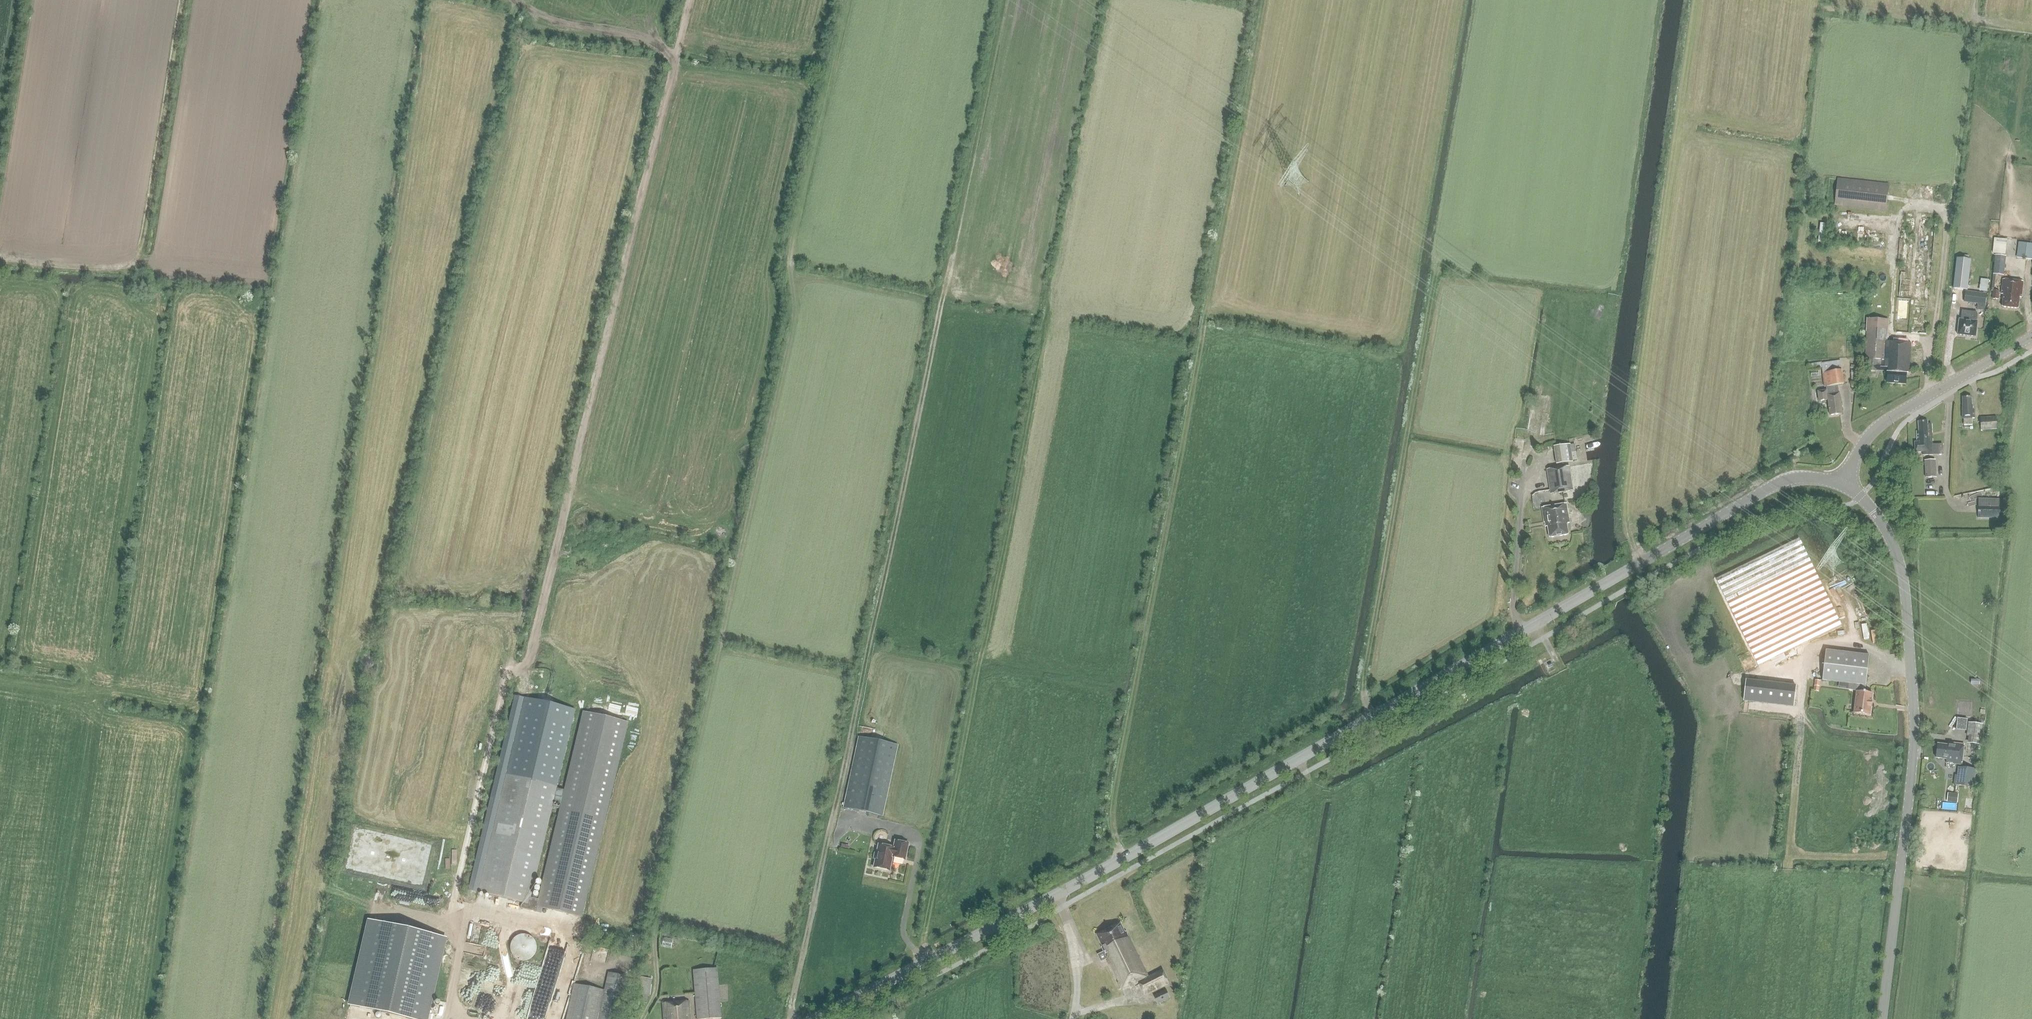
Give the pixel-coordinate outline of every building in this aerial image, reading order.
[(1834,205),(1886,210),(1889,184),(1837,179),(1834,205)] [(1911,343),(1887,341),(1888,323),(1897,324),(1897,332),(1926,334),(1936,220),(1906,218),(1899,298),(1871,296),(1869,321),(1868,321),(1866,359),(1870,359),(1869,371),(1876,371),(1876,367),(1888,368),(1887,383),(1906,384),(1907,372),(1910,372),(1911,343)] [(1992,254),(2005,255),(2007,239),(1994,238),(1992,254)] [(2020,240),(2018,257),(2031,259),(2031,242),(2020,240)] [(1993,274),(1994,274),(2004,276),(2005,264),(2005,257),(1995,256),(1995,257),(1993,257),(1992,262),(1995,263),(1993,274)] [(1953,288),(1967,290),(1971,260),(1956,258),(1953,288)] [(1988,291),(1990,279),(1982,278),(1980,289),(1988,291)] [(2018,309),(2019,298),(2022,298),(2024,282),(2003,279),(2002,294),(2004,295),(2002,307),(2018,309)] [(1987,293),(1966,291),(1965,303),(1985,305),(1987,293)] [(1977,322),(1976,322),(1977,313),(1962,311),(1961,320),(1960,320),(1958,334),(1975,336),(1977,322)] [(1819,401),(1828,400),(1830,416),(1842,414),(1840,393),(1839,393),(1838,385),(1844,384),(1840,360),(1822,363),(1809,364),(1810,370),(1822,368),(1825,387),(1827,387),(1827,391),(1818,392),(1819,401)] [(1973,425),(1973,419),(1975,419),(1974,410),(1973,410),(1973,405),(1972,405),(1972,397),(1963,398),(1963,408),(1963,419),(1964,419),(1964,425),(1973,425)] [(1998,430),(1997,418),(1981,419),(1981,430),(1998,430)] [(1923,453),(1923,455),(1933,455),(1931,424),(1928,424),(1927,421),(1918,422),(1919,431),(1917,431),(1917,443),(1915,443),(1915,453),(1923,453)] [(1573,462),(1570,444),(1554,446),(1556,465),(1573,462)] [(1935,461),(1925,461),(1926,478),(1936,478),(1935,461)] [(1551,494),(1573,491),(1569,467),(1547,470),(1551,494)] [(1978,518),(2002,519),(2003,500),(1978,499),(1978,518)] [(1567,523),(1569,523),(1570,521),(1570,518),(1568,517),(1566,504),(1542,507),(1544,522),(1546,522),(1547,526),(1548,526),(1550,538),(1568,535),(1567,523)] [(1758,666),(1842,625),(1800,538),(1717,578),(1758,666)] [(1866,685),(1869,656),(1826,650),(1823,680),(1857,685),(1854,713),(1870,715),(1871,707),(1872,707),(1872,702),(1871,702),(1872,693),(1865,692),(1866,685)] [(1771,660),(1773,665),(1786,659),(1783,653),(1771,660)] [(582,917),(628,722),(585,712),(538,906),(582,917)] [(1982,725),(1967,724),(1966,737),(1967,738),(1967,745),(1980,746),(1982,725)] [(898,745),(858,737),(843,808),(882,817),(898,745)] [(1946,763),(1962,764),(1964,744),(1949,743),(1949,745),(1938,744),(1936,758),(1947,759),(1946,763)] [(507,774),(479,892),(522,903),(520,908),(536,912),(539,900),(530,897),(557,786),(540,782),(543,772),(525,768),(523,778),(507,774)] [(1976,770),(1958,768),(1955,786),(1974,788),(1976,770)] [(1957,803),(1958,794),(1948,793),(1947,802),(1957,803)] [(889,871),(892,857),(905,860),(908,844),(895,841),(893,848),(878,845),(876,854),(874,854),(873,858),(875,859),(873,867),(889,871)] [(369,920),(349,1005),(410,1018),(426,1018),(445,938),(369,920)] [(1148,977),(1126,932),(1124,933),(1120,925),(1119,926),(1117,925),(1114,927),(1114,928),(1105,932),(1104,932),(1101,933),(1100,935),(1099,935),(1104,947),(1103,947),(1105,951),(1096,955),(1099,963),(1107,960),(1122,989),(1129,985),(1130,987),(1139,982),(1145,995),(1169,984),(1163,971),(1148,977)] [(513,943),(511,947),(511,952),(513,956),(516,959),(521,962),(525,962),(530,961),(533,959),(536,955),(537,950),(537,946),(535,942),(532,938),(528,936),(524,936),(519,937),(515,939),(513,943)] [(568,948),(565,973),(578,975),(581,949),(568,948)] [(517,994),(530,998),(540,970),(527,965),(517,994)] [(697,1018),(710,1018),(721,1018),(717,968),(693,970),(697,1018)] [(567,1018),(620,1018),(629,977),(609,972),(605,991),(574,984),(567,1018)] [(651,994),(653,978),(641,977),(639,993),(651,994)] [(1154,996),(1158,1005),(1171,999),(1167,990),(1154,996)] [(498,1008),(499,1000),(471,997),(470,1005),(498,1008)] [(688,1001),(663,1004),(664,1018),(690,1018),(688,1001)]
